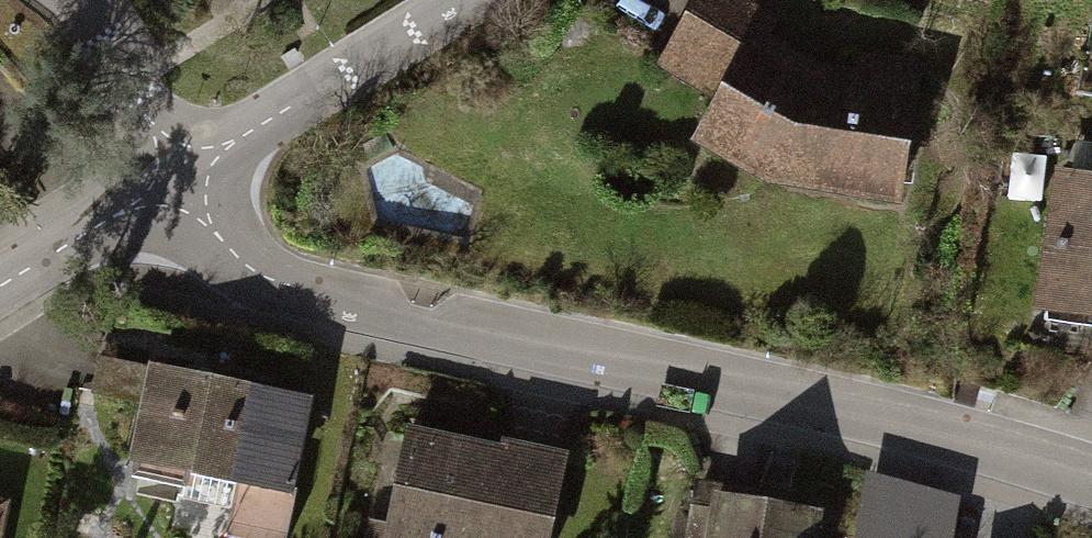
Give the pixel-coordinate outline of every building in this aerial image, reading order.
[(718,0),(708,0),(667,71),(730,119),(708,155),(794,207),(907,218),(932,85),(821,71),(718,0)] [(1062,185),(1046,325),(1091,330),(1091,189),(1062,185)] [(325,416),(161,378),(139,476),(303,513),(325,416)] [(410,447),(393,537),(560,537),(571,475),(410,447)] [(969,483),(871,473),(864,537),(963,537),(969,483)] [(718,500),(713,537),(841,537),(844,515),(718,500)] [(0,508),(0,537),(21,537),(26,514),(0,508)]
